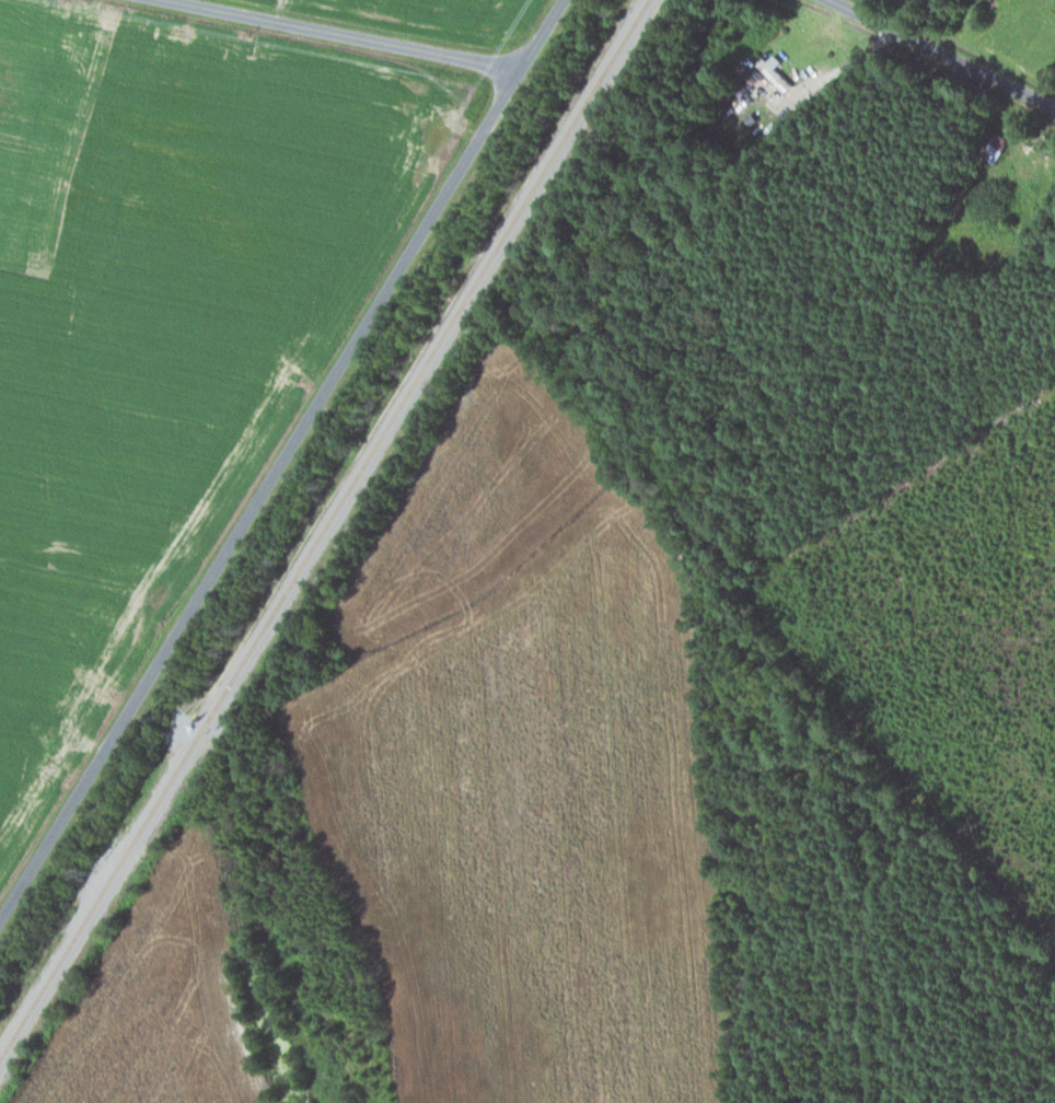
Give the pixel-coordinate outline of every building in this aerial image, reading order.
[(778,61),(768,52),(755,66),(784,93),(793,84),(773,66),(778,61)]
